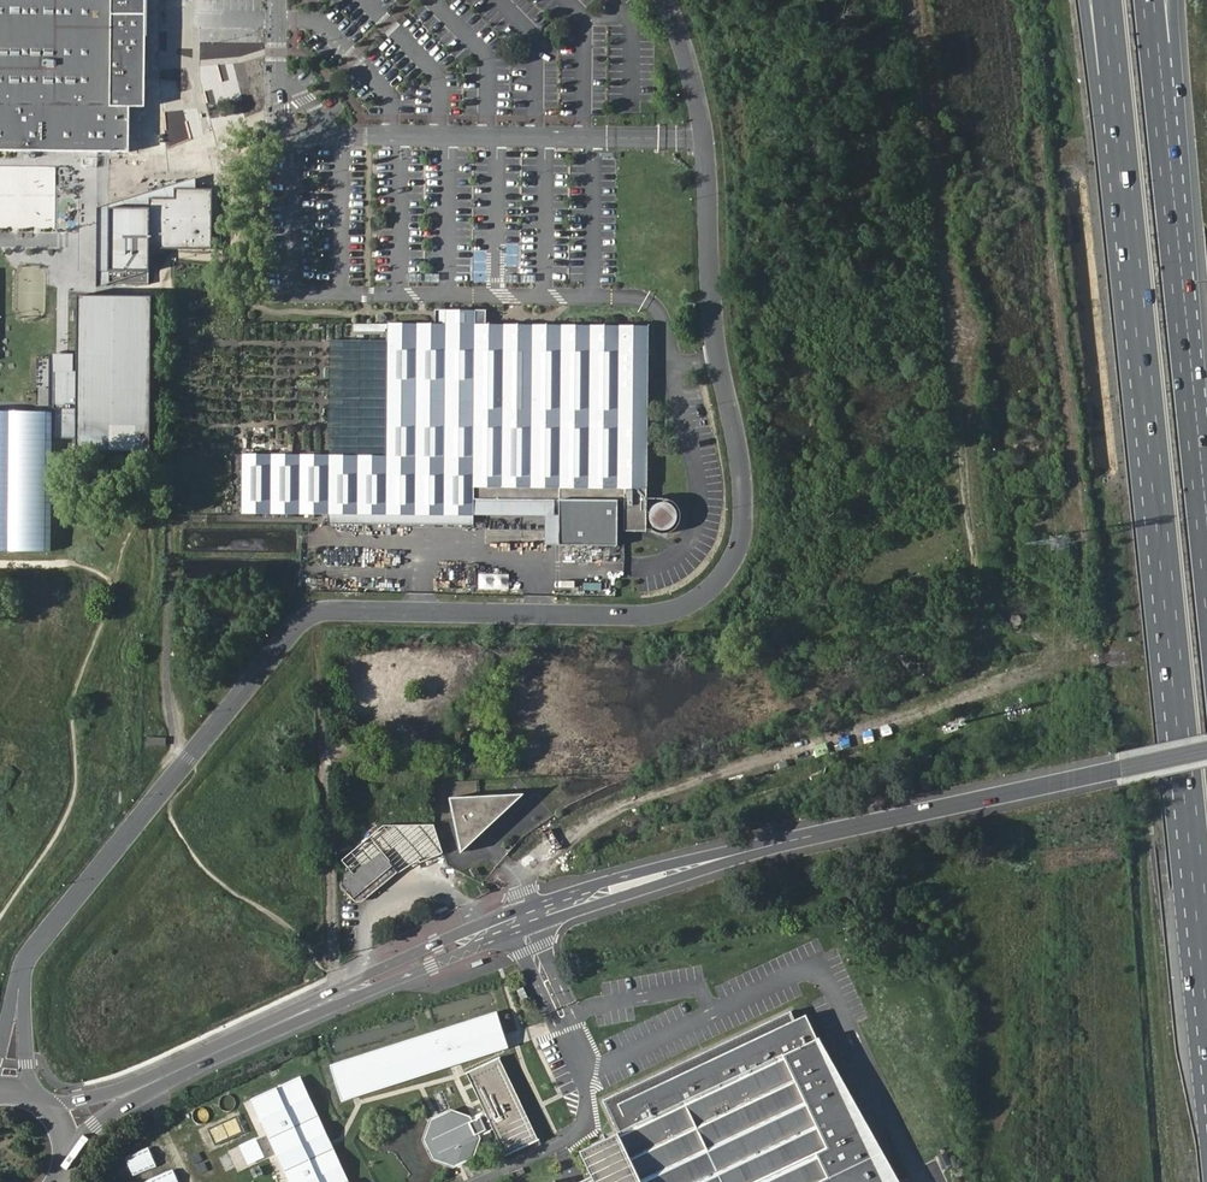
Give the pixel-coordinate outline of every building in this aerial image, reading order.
[(101,73),(101,107),(120,107),(138,108),(137,0),(0,0),(0,72),(101,73)] [(0,72),(0,106),(101,107),(101,73),(0,72)] [(120,151),(120,107),(101,107),(0,106),(0,151),(120,151)] [(55,229),(56,166),(0,165),(0,228),(55,229)] [(175,188),(196,189),(197,177),(98,207),(97,287),(150,271),(109,270),(110,208),(149,208),(150,199),(175,199),(175,188)] [(212,248),(213,189),(196,189),(175,188),(175,199),(150,199),(149,208),(110,208),(109,270),(150,271),(150,247),(212,248)] [(152,296),(78,294),(77,353),(52,353),(50,446),(148,448),(152,296)] [(439,310),(439,324),(478,324),(486,324),(487,311),(439,310)] [(244,456),(243,511),(475,515),(475,487),(478,324),(439,324),(390,323),(390,456),(330,454),(244,456)] [(486,324),(478,324),(475,487),(497,488),(497,501),(560,502),(560,546),(618,547),(619,489),(626,490),(625,532),(647,532),(651,327),(486,324)] [(330,417),(329,452),(375,453),(375,442),(376,442),(377,426),(360,425),(360,417),(330,417)] [(673,505),(666,503),(662,504),(658,506),(655,510),(653,514),(653,518),(654,523),(658,528),(662,530),(666,531),(673,530),(678,526),(680,522),(681,517),(680,513),(677,507),(673,505)] [(950,513),(937,513),(937,522),(950,522),(950,513)] [(898,545),(886,546),(887,561),(899,560),(898,545)] [(585,591),(600,589),(599,582),(585,584),(585,591)] [(459,788),(451,788),(451,796),(478,795),(478,781),(459,782),(459,788)] [(448,798),(460,855),(524,794),(448,798)] [(369,850),(345,870),(349,875),(340,882),(351,896),(391,864),(397,869),(417,852),(400,832),(374,854),(369,850)] [(497,1013),(329,1066),(340,1102),(509,1049),(497,1013)] [(803,1019),(793,1024),(789,1015),(602,1104),(616,1135),(578,1153),(592,1181),(882,1181),(803,1019)] [(537,1141),(497,1059),(481,1066),(465,1073),(483,1110),(464,1118),(450,1113),(428,1124),(423,1140),(433,1160),(451,1166),(470,1157),(474,1140),(490,1133),(493,1132),(504,1156),(537,1141)] [(248,1101),(286,1181),(349,1181),(299,1077),(248,1101)] [(144,1157),(111,1174),(115,1181),(157,1181),(144,1157)]
